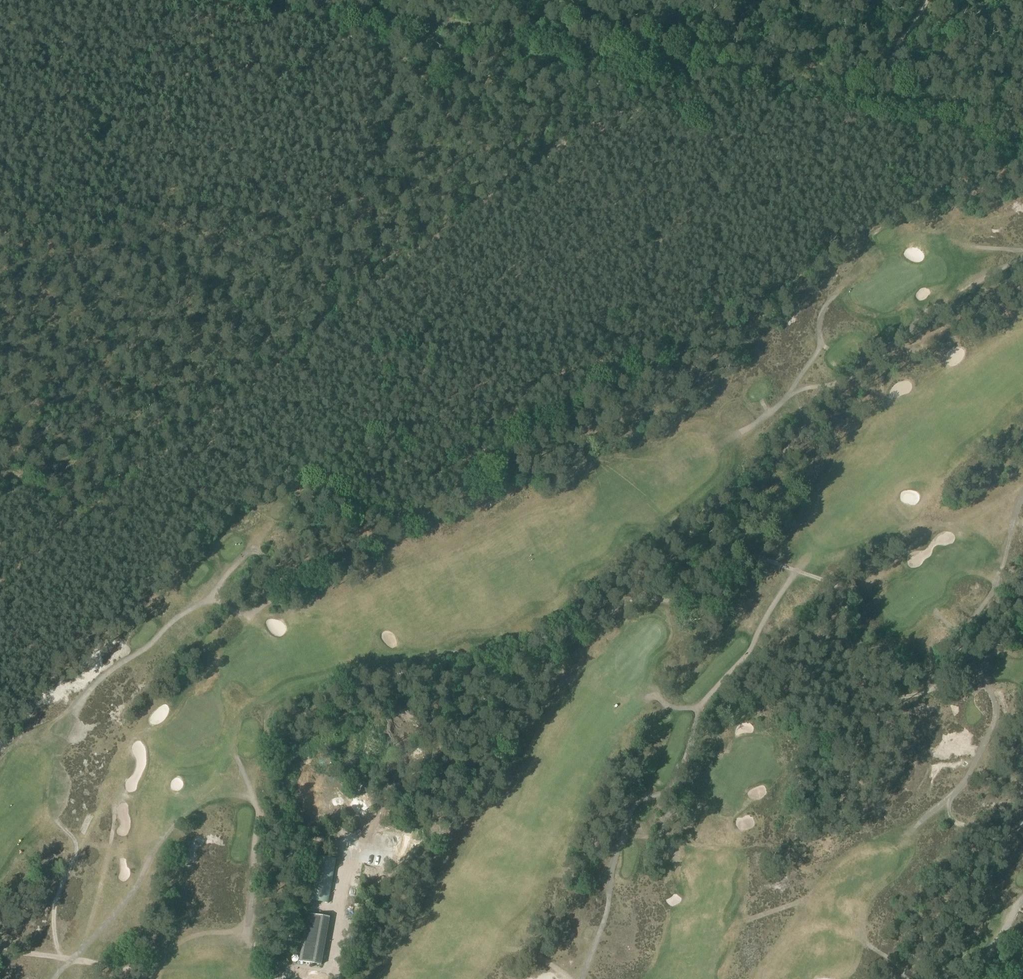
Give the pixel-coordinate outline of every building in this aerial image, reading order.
[(320,856),(313,901),(328,904),(336,859),(320,856)] [(307,914),(299,960),(299,962),(322,966),(323,960),(330,915),(323,914),(323,916),(307,914)]
